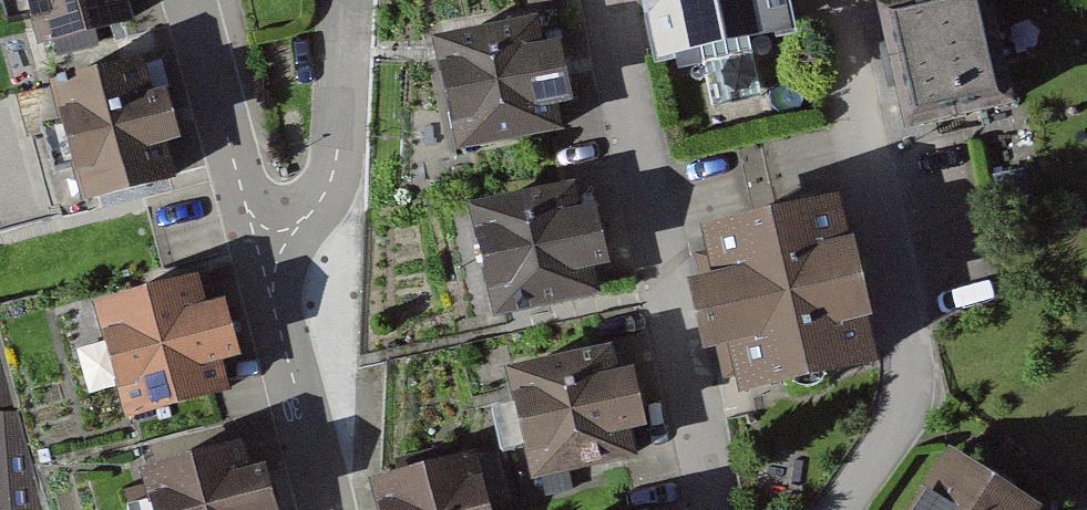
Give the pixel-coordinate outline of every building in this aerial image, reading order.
[(42,52),(143,25),(136,0),(27,0),(42,52)] [(662,47),(788,20),(783,0),(652,0),(662,47)] [(911,111),(1007,91),(988,0),(888,0),(911,111)] [(542,5),(439,29),(464,137),(565,114),(559,90),(580,85),(566,22),(547,27),(542,5)] [(148,59),(49,87),(83,207),(182,179),(148,59)] [(579,172),(476,195),(501,304),(601,281),(596,256),(617,252),(602,189),(584,193),(579,172)] [(832,196),(710,224),(746,378),(868,349),(832,196)] [(209,281),(111,312),(146,423),(243,393),(236,370),(263,362),(243,301),(217,309),(209,281)] [(612,336),(509,359),(534,468),(634,445),(629,420),(650,416),(635,353),(617,357),(612,336)] [(147,473),(157,509),(273,509),(263,472),(246,477),(239,448),(147,473)] [(383,479),(392,509),(505,509),(487,449),(383,479)] [(950,450),(911,509),(1030,509),(1034,504),(950,450)]
